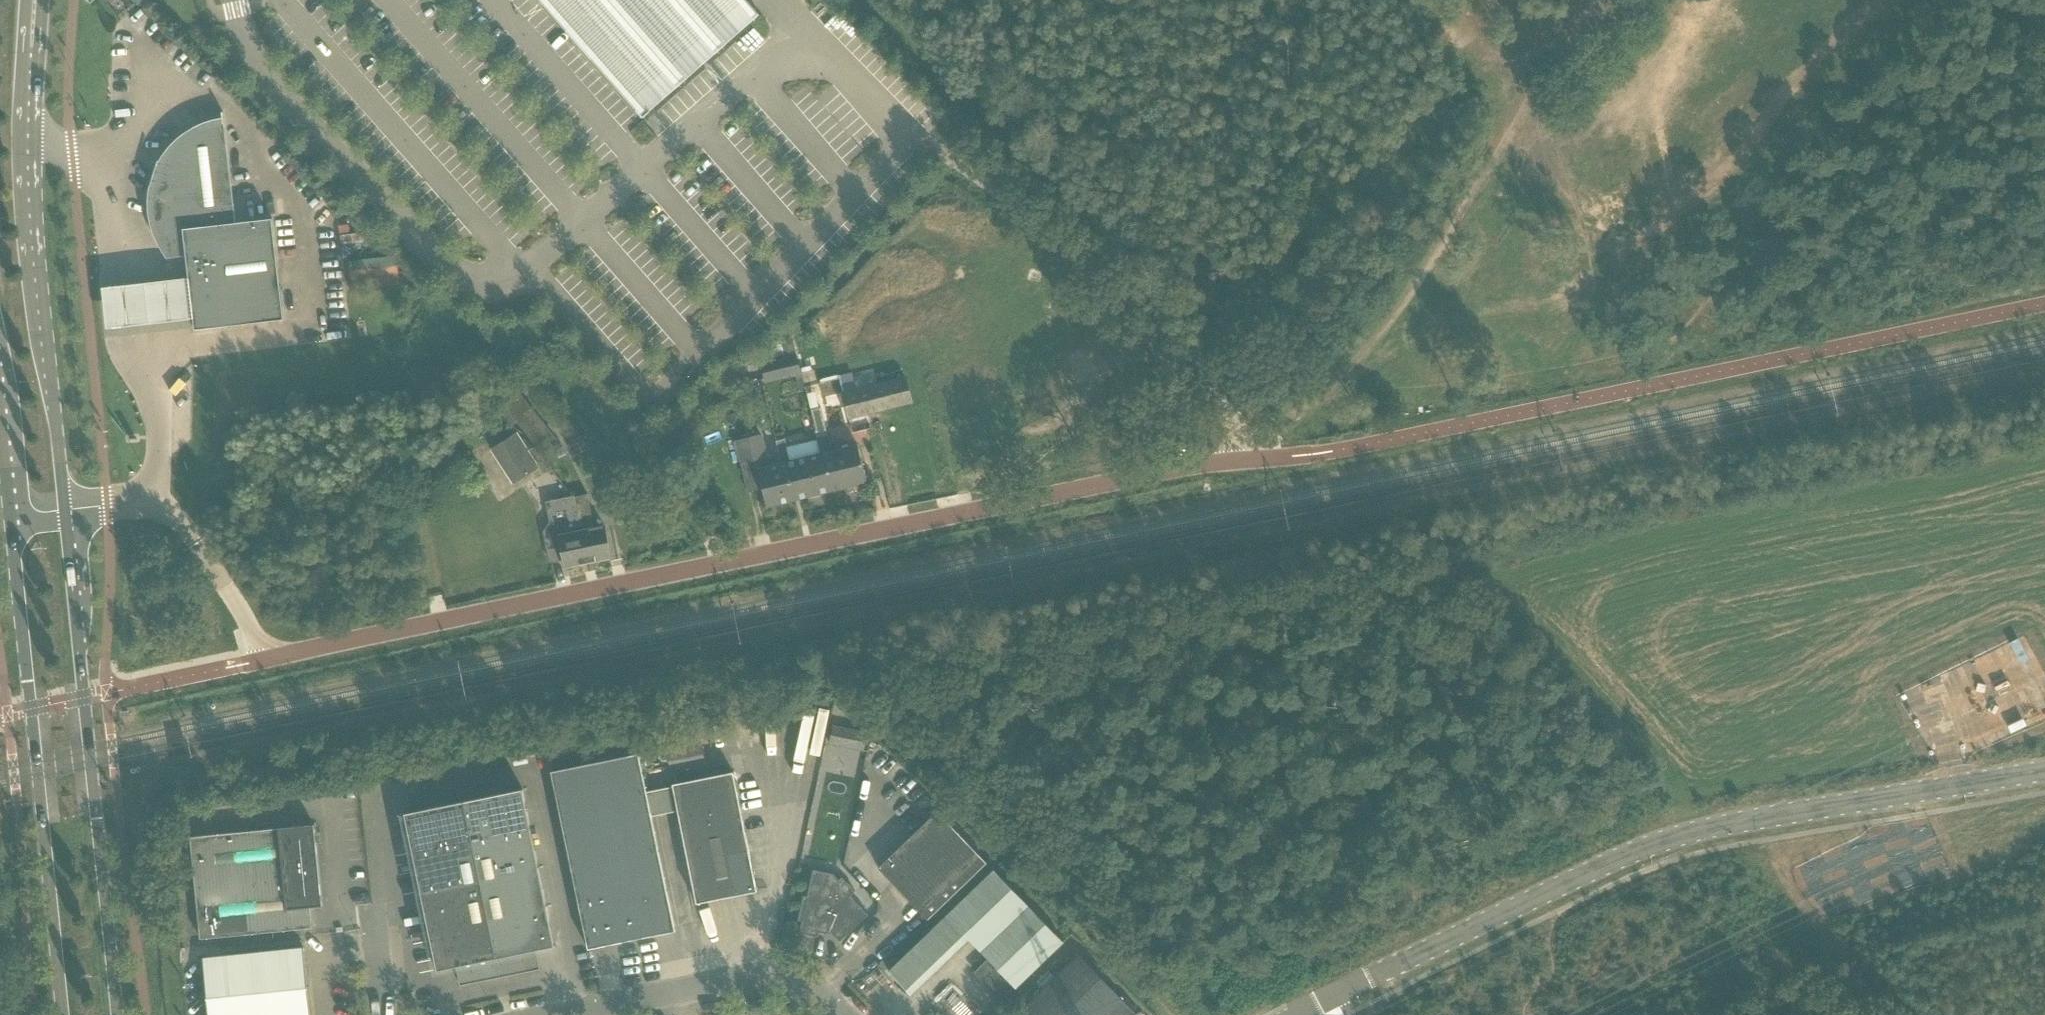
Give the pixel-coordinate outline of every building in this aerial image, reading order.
[(642,118),(650,111),(759,14),(747,0),(539,0),(642,118)] [(236,222),(223,112),(222,112),(223,123),(214,125),(205,128),(197,132),(189,137),(182,143),(174,149),(166,160),(160,171),(157,182),(154,192),(154,203),(154,213),(156,223),(159,232),(163,242),(170,252),(186,250),(188,270),(216,267),(223,326),(284,319),(272,218),(236,222)] [(400,282),(399,257),(353,259),(354,284),(400,282)] [(195,330),(223,326),(216,267),(188,270),(195,330)] [(184,278),(101,286),(106,328),(188,319),(184,278)] [(794,341),(781,344),(784,356),(797,353),(794,341)] [(811,351),(799,355),(803,374),(812,372),(811,366),(815,365),(811,351)] [(797,355),(762,364),(765,377),(783,373),(784,378),(796,375),(802,374),(797,355)] [(849,417),(912,401),(907,382),(905,375),(842,392),(844,398),(849,417)] [(818,408),(811,410),(816,431),(818,439),(822,454),(831,491),(837,489),(842,488),(867,482),(862,460),(858,445),(845,448),(840,449),(835,451),(831,452),(825,428),(820,407),(818,408)] [(513,483),(539,466),(517,432),(491,449),(513,483)] [(762,434),(734,441),(741,464),(755,460),(762,488),(767,507),(795,500),(786,462),(782,463),(781,464),(768,467),(766,458),(768,457),(762,434)] [(777,442),(776,443),(781,464),(782,463),(786,462),(795,500),(831,491),(821,453),(818,439),(785,447),(784,441),(777,442)] [(594,528),(587,494),(573,497),(588,562),(611,558),(604,526),(594,528)] [(560,535),(544,538),(549,562),(550,562),(563,559),(565,567),(588,562),(573,497),(561,499),(565,519),(557,521),(560,535)] [(829,744),(864,751),(868,732),(833,725),(829,744)] [(551,772),(588,949),(675,931),(650,808),(665,805),(661,789),(647,792),(639,753),(551,772)] [(665,805),(676,802),(696,903),(757,891),(733,772),(672,784),(673,786),(661,789),(665,805)] [(471,840),(530,828),(522,789),(463,801),(471,840)] [(413,852),(471,840),(463,801),(405,813),(413,852)] [(892,854),(878,868),(921,912),(927,919),(986,863),(980,856),(937,811),(892,854)] [(190,837),(195,888),(307,877),(319,875),(314,825),(293,827),(293,821),(255,825),(256,830),(190,837)] [(480,879),(538,867),(530,828),(471,840),(480,879)] [(421,891),(480,879),(471,840),(413,852),(421,891)] [(488,918),(546,906),(538,867),(480,879),(488,918)] [(839,880),(833,874),(813,870),(807,897),(803,896),(802,900),(798,920),(802,921),(799,933),(818,937),(819,929),(825,931),(827,929),(840,941),(858,923),(853,918),(862,909),(850,896),(855,891),(842,877),(839,880)] [(1063,942),(994,870),(949,913),(889,971),(911,994),(968,939),(987,958),(973,973),(1001,1001),(1015,988),(1063,942)] [(195,888),(200,939),(312,928),(310,906),(322,905),(319,875),(307,877),(195,888)] [(429,930),(488,918),(480,879),(421,891),(429,930)] [(500,977),(505,976),(540,969),(536,949),(554,945),(546,906),(488,918),(500,977)] [(500,977),(488,918),(429,930),(433,950),(437,970),(456,966),(460,985),(500,977)] [(303,948),(203,958),(208,1014),(310,1014),(303,948)] [(1065,1014),(1108,1014),(1110,1013),(1113,1014),(1130,1014),(1134,1013),(1135,1012),(1123,1000),(1079,954),(1041,990),(1065,1014)] [(1041,990),(1015,1014),(1065,1014),(1041,990)]
